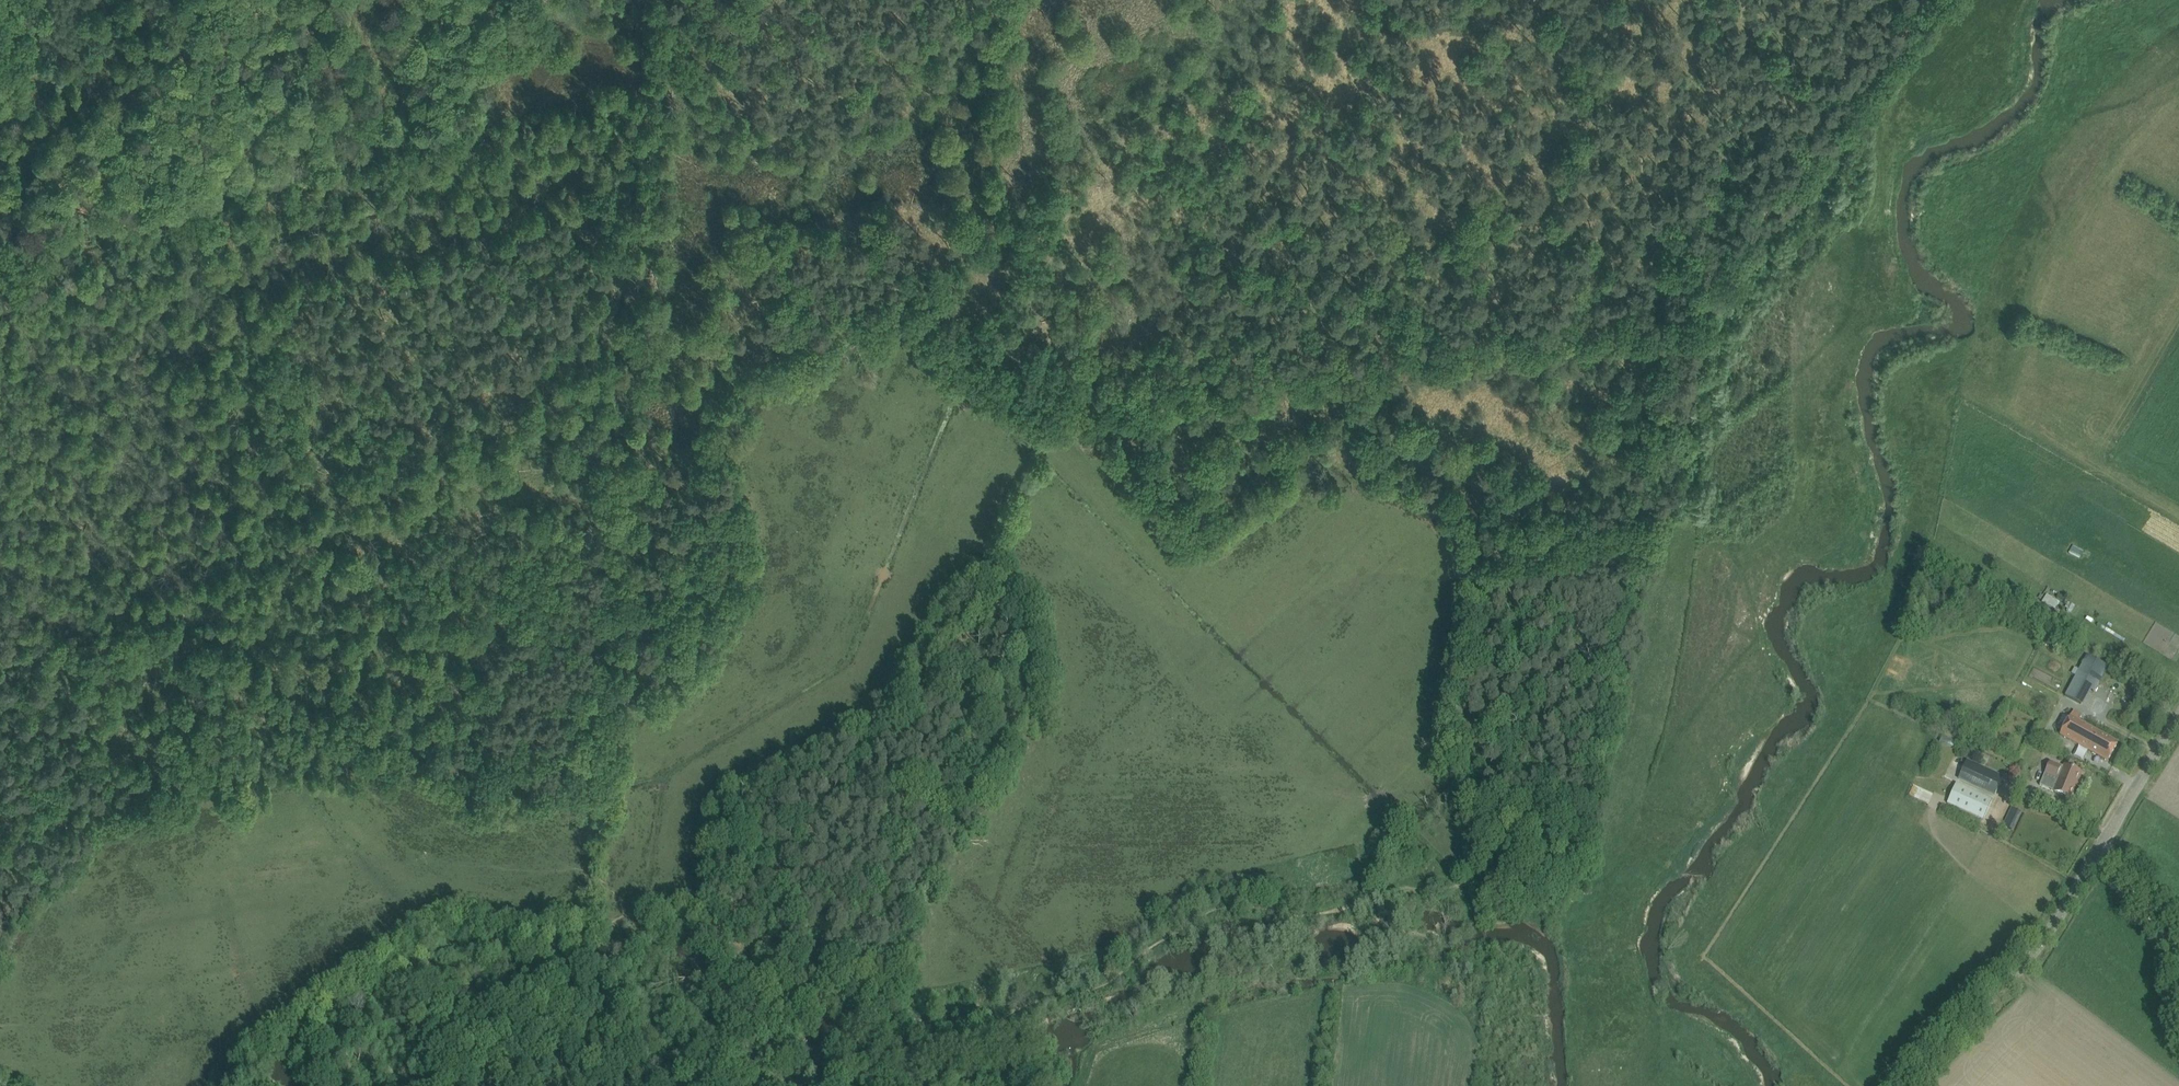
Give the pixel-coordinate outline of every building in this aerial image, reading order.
[(2068,553),(2079,559),(2084,551),(2073,545),(2068,553)] [(2041,602),(2055,609),(2059,601),(2045,594),(2041,602)] [(2094,692),(2108,666),(2086,654),(2064,695),(2084,705),(2091,691),(2094,692)] [(2073,711),(2060,735),(2108,762),(2118,744),(2079,722),(2082,716),(2073,711)] [(1995,795),(2003,776),(1966,760),(1958,778),(1995,795)] [(2082,773),(2065,766),(2065,767),(2050,761),(2043,777),(2058,784),(2054,792),(2069,798),(2075,782),(2078,784),(2082,773)] [(1956,783),(1947,804),(1983,820),(1992,800),(1956,783)] [(2004,825),(2012,829),(2020,812),(2012,808),(2004,825)]
